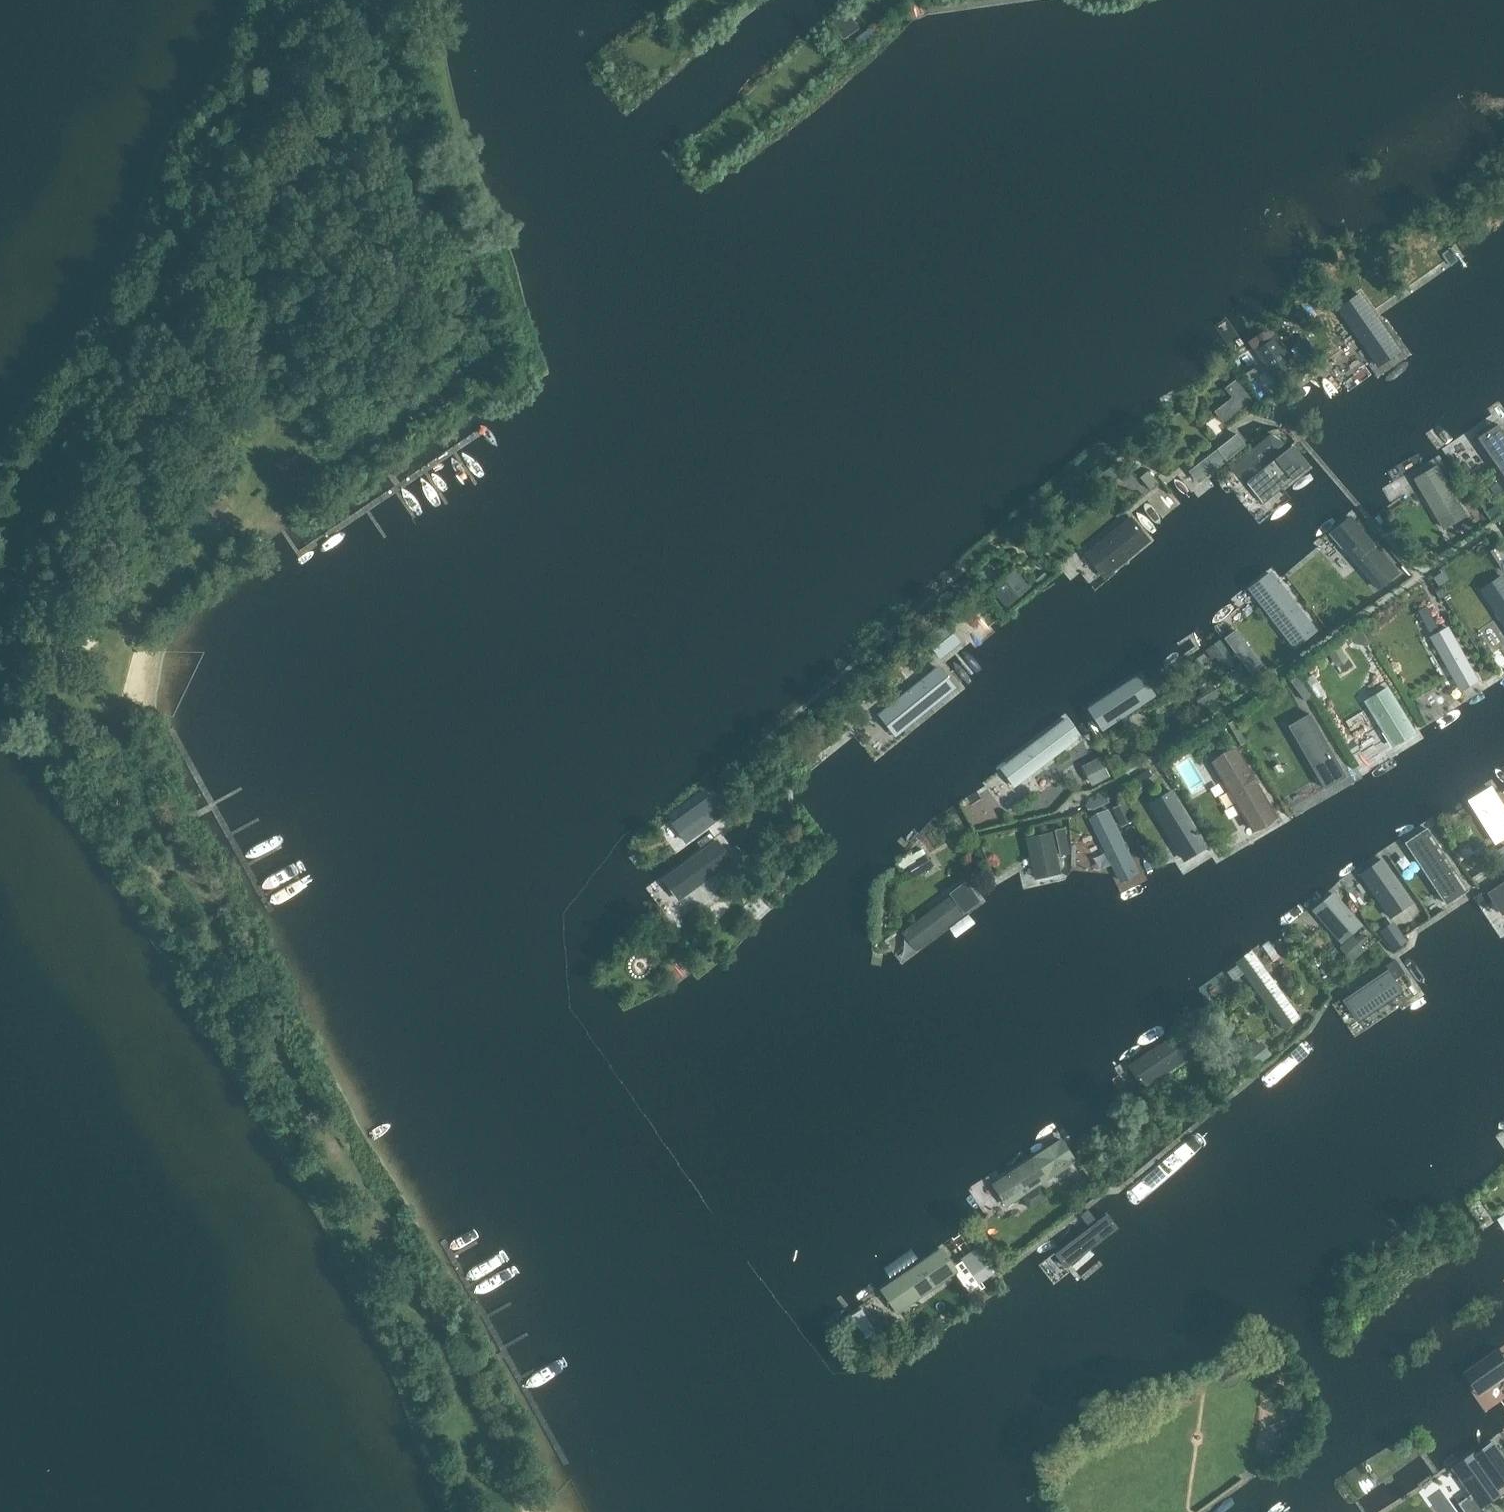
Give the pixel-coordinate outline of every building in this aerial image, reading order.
[(848,11),(832,22),(844,39),(860,28),(848,11)] [(870,27),(856,39),(861,45),(875,34),(870,27)] [(1407,357),(1358,294),(1328,317),(1378,380),(1407,357)] [(1280,350),(1264,329),(1247,341),(1263,362),(1280,350)] [(1211,412),(1221,425),(1246,405),(1236,393),(1211,412)] [(1233,430),(1180,474),(1200,498),(1253,454),(1233,430)] [(1503,480),(1503,433),(1482,448),(1503,480)] [(1295,448),(1243,488),(1262,513),(1314,473),(1295,448)] [(1411,488),(1442,534),(1467,518),(1436,471),(1411,488)] [(1321,548),(1333,563),(1372,529),(1360,516),(1359,515),(1321,548)] [(1127,517),(1082,554),(1105,582),(1150,546),(1127,517)] [(1014,567),(989,588),(1003,605),(1028,584),(1014,567)] [(1479,594),(1503,635),(1503,579),(1479,594)] [(1203,622),(1216,639),(1262,607),(1249,589),(1203,622)] [(946,623),(925,639),(941,659),(962,642),(946,623)] [(1422,649),(1459,702),(1482,686),(1446,633),(1422,649)] [(1085,710),(1102,738),(1159,703),(1143,676),(1085,710)] [(887,734),(897,745),(958,695),(949,683),(887,734)] [(1364,707),(1393,750),(1417,734),(1388,691),(1364,707)] [(1283,729),(1324,796),(1351,779),(1311,713),(1283,729)] [(995,769),(1011,793),(1083,747),(1067,722),(995,769)] [(1211,762),(1253,837),(1278,823),(1235,748),(1211,762)] [(1108,777),(1098,758),(1081,767),(1090,786),(1108,777)] [(1495,845),(1503,839),(1503,811),(1489,791),(1467,808),(1495,845)] [(1148,808),(1181,863),(1206,848),(1173,794),(1148,808)] [(687,841),(725,813),(712,796),(674,824),(687,841)] [(1113,807),(1122,827),(1134,821),(1125,802),(1113,807)] [(1087,829),(1119,893),(1145,880),(1113,816),(1087,829)] [(1061,855),(1071,853),(1065,828),(1055,830),(1061,855)] [(1402,850),(1429,891),(1456,873),(1428,832),(1402,850)] [(1050,837),(1030,839),(1034,888),(1055,886),(1050,837)] [(661,880),(680,906),(730,868),(711,843),(661,880)] [(1358,884),(1393,935),(1411,923),(1376,872),(1358,884)] [(1503,919),(1503,880),(1486,893),(1503,919)] [(949,893),(964,913),(981,901),(966,881),(949,893)] [(1335,898),(1316,913),(1338,942),(1357,927),(1335,898)] [(900,941),(918,960),(960,920),(942,901),(900,941)] [(1340,947),(1351,959),(1362,950),(1351,937),(1340,947)] [(1244,966),(1290,1030),(1306,1018),(1260,954),(1244,966)] [(1380,966),(1390,981),(1402,973),(1393,958),(1380,966)] [(1402,1000),(1383,976),(1339,1010),(1358,1034),(1402,1000)] [(1317,1027),(1243,1090),(1254,1105),(1328,1044),(1317,1027)] [(1128,1069),(1144,1093),(1187,1065),(1171,1041),(1128,1069)] [(1004,1212),(1077,1167),(1063,1144),(989,1189),(1004,1212)] [(1106,1199),(1030,1263),(1044,1279),(1119,1216),(1106,1199)] [(878,1298),(895,1321),(958,1274),(941,1251),(878,1298)] [(967,1266),(979,1284),(994,1273),(982,1256),(967,1266)] [(1462,1372),(1473,1388),(1498,1371),(1501,1375),(1503,1373),(1503,1358),(1497,1348),(1462,1372)] [(1502,1491),(1476,1451),(1458,1462),(1485,1503),(1502,1491)]
